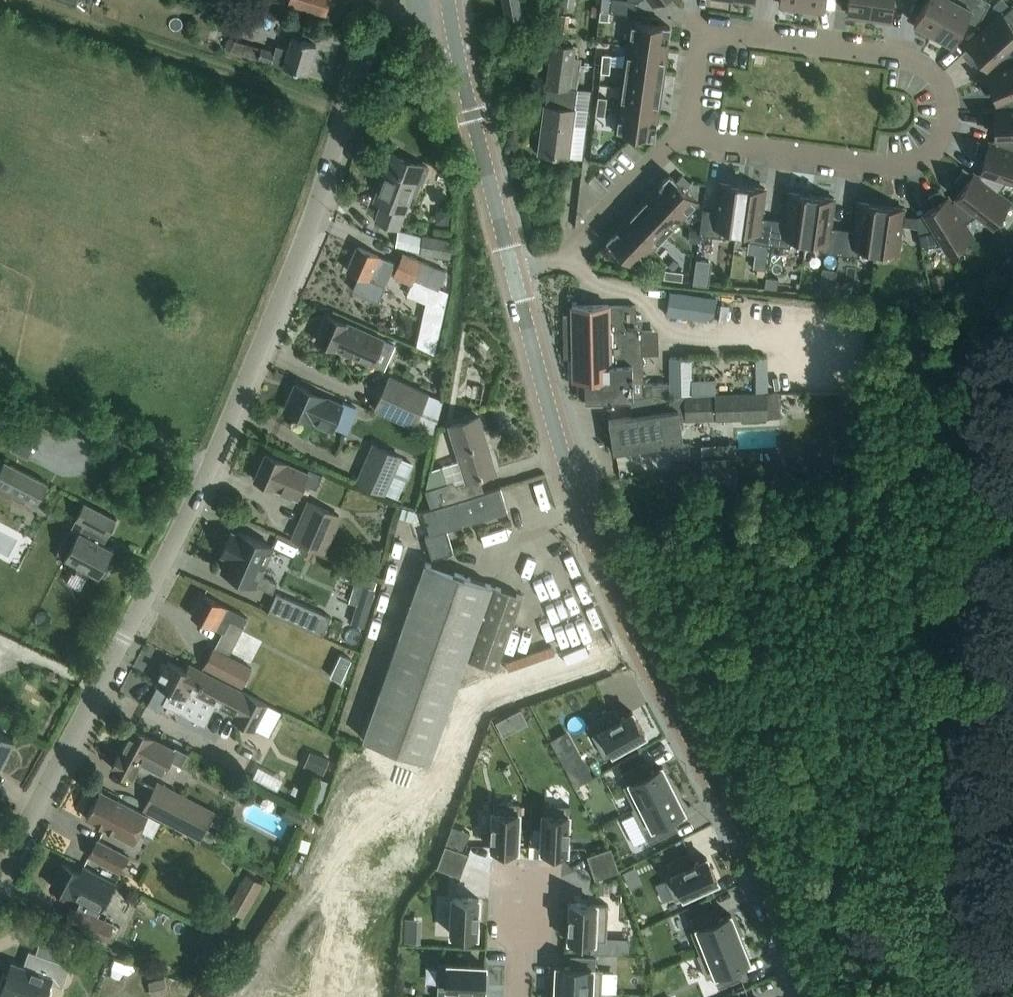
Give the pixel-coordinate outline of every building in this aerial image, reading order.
[(288,1),(306,6),(325,12),(329,0),(288,0),(288,1)] [(504,13),(512,12),(520,10),(518,0),(502,0),(504,13)] [(557,12),(562,13),(559,29),(566,30),(569,13),(566,13),(568,5),(573,6),(574,0),(559,0),(557,12)] [(599,9),(609,10),(611,0),(600,0),(599,9)] [(609,10),(635,14),(637,1),(638,0),(611,0),(609,10)] [(800,5),(804,5),(803,9),(818,11),(818,7),(823,8),(824,0),(801,0),(800,5)] [(846,11),(851,12),(850,15),(865,17),(865,14),(868,14),(870,0),(848,0),(846,11)] [(868,14),(871,15),(871,18),(885,20),(886,17),(890,17),(893,0),(870,0),(868,14)] [(933,32),(951,0),(925,0),(913,22),(917,24),(916,27),(929,34),(930,31),(933,32)] [(933,32),(936,34),(934,37),(947,44),(949,41),(953,43),(966,18),(977,24),(990,1),(988,0),(951,0),(933,32)] [(988,62),(992,72),(1012,63),(1012,57),(1009,47),(1012,43),(1012,7),(1012,5),(958,54),(959,55),(961,53),(971,64),(978,58),(979,59),(983,57),(988,62)] [(600,10),(599,18),(609,19),(609,10),(600,10)] [(669,26),(630,21),(627,44),(666,49),(669,26)] [(315,44),(296,38),(292,37),(288,48),(276,44),(274,51),(234,39),(231,49),(307,72),(315,44)] [(577,88),(568,87),(575,47),(553,43),(546,85),(547,85),(538,153),(568,157),(577,88)] [(666,49),(627,44),(624,65),(663,71),(666,49)] [(602,53),(602,62),(611,63),(611,54),(602,53)] [(602,62),(601,71),(610,72),(611,63),(602,62)] [(999,97),(999,108),(1012,107),(1012,63),(992,72),(974,79),(975,81),(977,79),(983,93),(991,90),(992,92),(996,90),(999,97)] [(663,71),(624,65),(621,87),(660,92),(663,71)] [(660,92),(621,87),(618,108),(657,114),(660,92)] [(598,96),(597,105),(606,106),(607,97),(598,96)] [(597,105),(595,114),(604,115),(606,106),(597,105)] [(997,134),(994,144),(1012,150),(1012,107),(999,108),(980,109),(980,110),(983,110),(984,125),(993,124),(993,127),(997,127),(997,134)] [(654,137),(657,114),(618,108),(615,132),(654,137)] [(983,168),(977,177),(998,191),(1006,179),(1012,181),(1012,150),(994,144),(976,139),(976,140),(979,141),(974,155),(983,158),(982,160),(986,161),(983,168)] [(391,153),(374,200),(382,203),(375,219),(398,228),(411,193),(407,191),(417,164),(422,165),(422,164),(391,153)] [(963,190),(959,196),(950,201),(963,223),(977,213),(993,226),(1011,201),(998,191),(977,177),(962,165),(961,166),(964,168),(955,180),(962,185),(960,187),(963,190)] [(669,173),(652,190),(681,218),(697,200),(685,189),(691,182),(682,174),(676,180),(669,173)] [(721,236),(722,229),(736,231),(742,184),(719,181),(715,210),(702,208),(699,233),(719,236),(721,236)] [(750,232),(750,240),(769,243),(770,240),(773,218),(761,216),(765,187),(742,184),(736,231),(750,232)] [(963,223),(950,201),(940,185),(938,186),(940,189),(928,196),(932,204),(930,205),(932,209),(926,213),(914,215),(917,226),(921,247),(944,242),(949,250),(972,236),(963,223)] [(681,218),(652,190),(637,206),(666,233),(681,218)] [(789,246),(790,239),(805,240),(811,194),(789,191),(785,219),(773,218),(770,240),(769,243),(789,246)] [(820,242),(818,250),(839,252),(839,246),(842,227),(830,226),(834,197),(811,194),(805,240),(820,242)] [(842,227),(839,246),(839,252),(859,255),(860,248),(875,249),(881,204),(858,201),(854,229),(842,227)] [(881,204),(875,249),(897,253),(901,224),(917,226),(914,215),(903,214),(904,207),(881,204)] [(666,233),(637,206),(622,222),(651,249),(666,233)] [(634,266),(651,249),(622,222),(606,239),(634,266)] [(398,231),(396,246),(420,251),(449,255),(452,239),(422,235),(398,231)] [(358,246),(347,270),(359,275),(352,289),(378,300),(384,286),(386,287),(396,263),(376,254),(358,246)] [(413,278),(421,260),(402,253),(393,275),(412,283),(413,278)] [(841,277),(844,257),(830,255),(827,275),(841,277)] [(695,257),(692,281),(707,282),(710,259),(695,257)] [(439,285),(445,270),(421,260),(413,278),(419,281),(438,288),(439,285)] [(665,269),(664,277),(673,279),(674,270),(665,269)] [(674,270),(673,279),(682,280),(683,271),(674,270)] [(943,273),(931,276),(934,290),(947,287),(943,273)] [(766,276),(764,287),(776,289),(778,277),(766,276)] [(412,283),(408,293),(426,301),(417,344),(436,352),(449,289),(439,285),(438,288),(419,281),(413,278),(412,283)] [(716,297),(670,290),(666,314),(706,321),(707,314),(713,315),(716,297)] [(575,304),(571,304),(572,313),(573,357),(573,378),(573,379),(577,379),(577,400),(585,400),(585,401),(631,400),(631,399),(631,396),(692,395),(691,356),(668,356),(668,376),(669,381),(643,382),(643,377),(642,353),(642,348),(653,347),(653,330),(641,330),(641,318),(636,318),(635,304),(608,305),(608,304),(591,304),(575,304)] [(394,344),(345,323),(327,314),(316,339),(383,369),(394,344)] [(768,360),(755,360),(755,393),(767,393),(767,391),(768,391),(768,360)] [(427,394),(407,385),(389,376),(373,411),(378,413),(379,409),(413,425),(427,394)] [(285,409),(303,417),(313,421),(314,421),(331,428),(342,405),(324,397),(324,396),(296,384),(285,409)] [(632,415),(608,419),(613,451),(633,448),(665,443),(682,439),(679,419),(780,416),(779,399),(779,391),(768,391),(767,391),(767,393),(755,393),(692,395),(631,396),(631,399),(631,400),(632,415)] [(466,480),(482,475),(495,471),(489,450),(486,451),(481,434),(483,433),(478,416),(449,425),(466,480)] [(781,418),(762,418),(762,432),(782,431),(781,418)] [(399,455),(392,452),(374,444),(358,480),(383,492),(399,455)] [(715,453),(702,453),(703,476),(736,478),(736,459),(728,460),(728,456),(728,452),(715,453)] [(265,453),(253,478),(272,486),(298,498),(305,483),(315,488),(322,474),(309,468),(307,472),(283,461),(265,453)] [(36,504),(48,483),(4,459),(0,466),(0,485),(36,504)] [(429,488),(448,483),(442,466),(431,469),(429,488)] [(529,485),(546,480),(543,471),(526,476),(529,485)] [(549,481),(554,496),(564,493),(558,478),(549,481)] [(434,506),(460,498),(455,480),(448,483),(429,488),(434,506)] [(434,506),(436,512),(424,515),(430,533),(425,535),(431,557),(453,551),(446,529),(507,510),(500,486),(460,498),(434,506)] [(519,493),(524,509),(534,506),(529,490),(519,493)] [(116,518),(84,501),(75,519),(83,523),(77,534),(69,530),(58,551),(65,555),(62,561),(71,566),(70,568),(73,570),(74,569),(86,576),(89,572),(98,577),(100,573),(104,575),(109,565),(106,563),(113,548),(100,541),(103,534),(107,536),(116,518)] [(308,501),(292,537),(326,552),(341,516),(308,501)] [(498,521),(500,543),(519,541),(517,519),(498,521)] [(231,530),(221,554),(226,556),(221,569),(272,591),(277,581),(261,575),(273,545),(238,530),(237,532),(231,530)] [(384,552),(370,547),(362,565),(377,571),(384,552)] [(521,595),(425,561),(363,738),(429,761),(465,658),(496,669),(521,595)] [(576,598),(585,595),(578,574),(569,577),(576,598)] [(354,583),(349,602),(357,604),(351,622),(364,626),(376,587),(363,583),(362,585),(356,583),(354,583)] [(277,592),(268,612),(322,635),(331,615),(277,592)] [(203,593),(191,615),(209,624),(221,631),(203,665),(242,685),(252,667),(227,654),(247,617),(203,593)] [(565,633),(517,650),(522,664),(570,648),(565,633)] [(167,660),(155,683),(168,689),(162,701),(204,723),(214,702),(235,713),(233,717),(255,728),(267,702),(206,671),(188,662),(185,669),(167,660)] [(598,730),(591,733),(604,756),(645,733),(632,711),(620,717),(614,706),(592,719),(598,730)] [(520,708),(496,721),(503,735),(527,722),(520,708)] [(180,765),(187,752),(175,746),(173,750),(158,741),(150,737),(132,728),(121,750),(120,751),(119,751),(119,752),(111,768),(132,779),(142,761),(152,766),(163,772),(170,759),(180,765)] [(0,732),(0,765),(13,739),(0,732)] [(322,773),(328,759),(311,751),(304,765),(322,773)] [(644,760),(621,771),(627,783),(623,785),(633,806),(634,807),(673,787),(662,765),(650,771),(644,760)] [(200,838),(214,811),(156,781),(143,808),(200,838)] [(634,814),(626,818),(638,841),(646,837),(648,842),(678,827),(672,815),(684,809),(673,787),(631,809),(634,814)] [(160,821),(117,798),(100,789),(85,817),(119,835),(126,822),(152,836),(160,821)] [(493,801),(491,847),(517,848),(519,802),(493,801)] [(543,803),(541,849),(567,851),(569,804),(543,803)] [(119,872),(127,856),(97,840),(88,855),(119,872)] [(445,843),(441,855),(464,863),(469,852),(445,843)] [(610,846),(586,854),(590,866),(614,858),(610,846)] [(671,873),(664,876),(675,899),(717,880),(706,856),(693,862),(688,850),(665,861),(671,873)] [(441,855),(436,866),(460,875),(464,863),(441,855)] [(614,858),(590,866),(595,878),(619,870),(614,858)] [(62,863),(50,885),(74,897),(64,922),(105,939),(112,924),(96,917),(115,883),(82,866),(79,872),(62,863)] [(246,909),(262,881),(246,872),(230,899),(226,906),(243,915),(246,909)] [(452,896),(451,933),(476,934),(478,897),(452,896)] [(570,902),(568,938),(593,940),(592,952),(628,953),(629,941),(606,940),(608,904),(570,902)] [(713,907),(690,916),(694,928),(690,930),(699,952),(699,953),(740,937),(731,913),(718,918),(713,907)] [(0,993),(0,995),(6,996),(43,996),(49,982),(61,986),(69,964),(62,962),(68,946),(41,937),(35,952),(28,949),(22,966),(11,962),(0,993)] [(699,952),(696,953),(706,977),(713,974),(718,986),(741,977),(736,965),(749,960),(740,937),(699,953),(699,952)] [(556,965),(555,989),(601,992),(602,967),(594,967),(595,955),(570,953),(569,966),(556,965)] [(437,996),(469,996),(470,988),(483,989),(485,965),(438,962),(437,996)]
